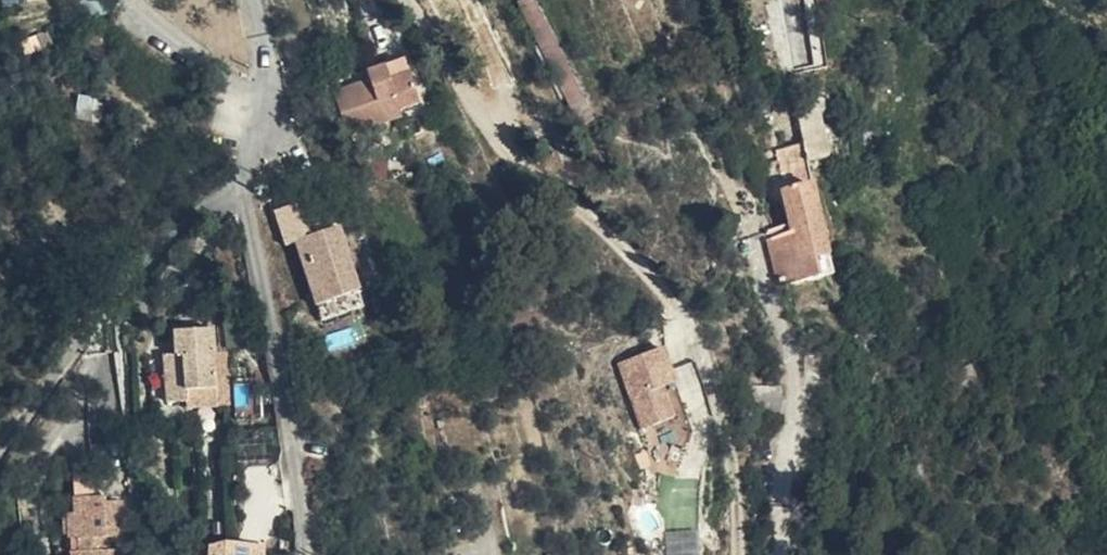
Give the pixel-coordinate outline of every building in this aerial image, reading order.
[(341,151),(362,143),(382,136),(367,95),(329,108),(332,117),(298,130),(311,171),(332,164),(328,155),(341,151)] [(828,155),(825,105),(799,107),(802,157),(828,155)] [(364,155),(362,143),(341,151),(364,155)] [(756,222),(786,218),(782,198),(802,194),(793,150),(770,155),(775,180),(749,185),(756,222)] [(369,309),(343,229),(306,243),(293,210),(273,218),(285,251),(295,247),(319,325),(369,309)] [(803,296),(801,286),(800,281),(786,218),(756,222),(763,257),(737,262),(745,311),(774,303),(803,296)] [(165,399),(193,398),(192,388),(192,339),(152,340),(155,367),(144,367),(147,412),(165,411),(165,399)] [(628,455),(670,448),(664,416),(657,380),(615,387),(628,455)] [(165,411),(165,419),(206,418),(206,388),(192,388),(193,398),(165,399),(165,411)] [(83,548),(107,543),(107,512),(89,512),(89,506),(59,509),(56,549),(70,550),(70,554),(84,554),(83,548)]
